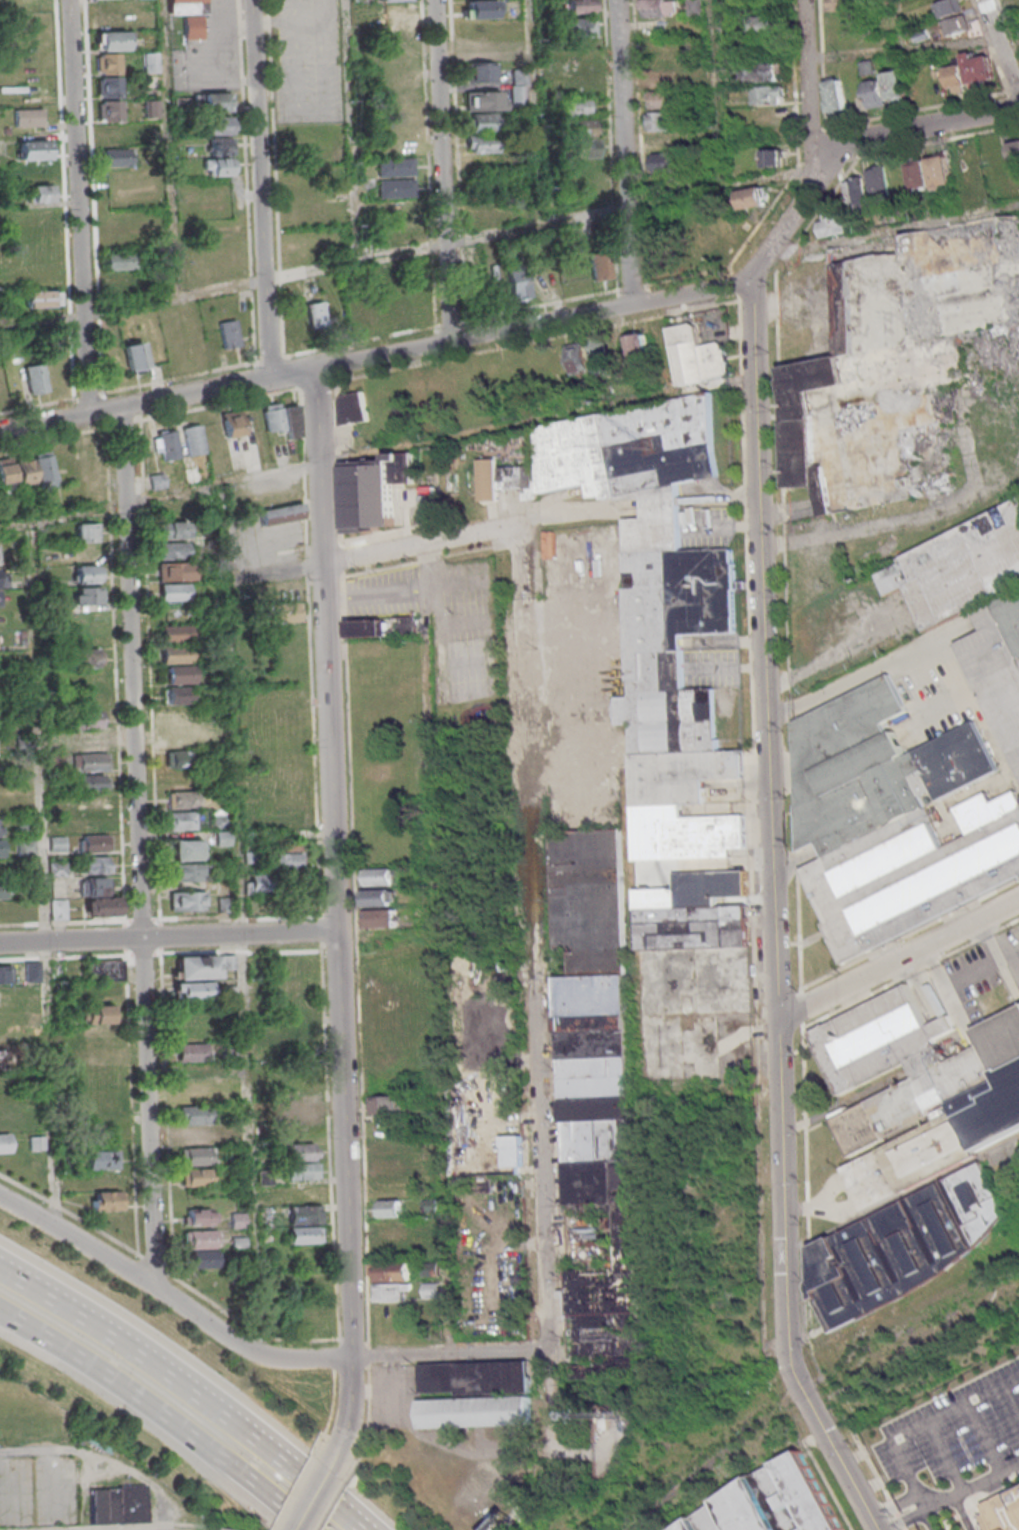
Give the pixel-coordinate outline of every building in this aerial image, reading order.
[(183,15),(183,40),(204,40),(204,0),(167,0),(167,15),(183,15)] [(466,18),(498,18),(498,0),(466,0),(466,18)] [(567,13),(593,13),(593,0),(567,0),(567,13)] [(643,17),(677,17),(677,0),(643,0),(643,17)] [(688,16),(704,16),(704,0),(688,0),(688,16)] [(826,11),(858,11),(858,0),(826,0),(826,11)] [(960,0),(947,0),(937,3),(942,18),(964,11),(960,0)] [(412,2),(380,2),(380,19),(412,19),(412,2)] [(351,7),(351,22),(364,22),(364,7),(351,7)] [(751,15),(751,35),(777,35),(777,15),(751,15)] [(944,22),(948,37),(970,30),(965,16),(944,22)] [(594,37),(594,17),(566,17),(566,37),(594,37)] [(127,31),(95,31),(95,50),(127,50),(127,31)] [(494,81),(493,61),(492,42),(465,42),(466,81),(494,81)] [(995,84),(990,51),(965,55),(966,63),(946,66),(950,91),(995,84)] [(157,52),(143,52),(143,72),(157,72),(157,52)] [(118,74),(118,53),(96,53),(96,74),(118,74)] [(782,64),(745,64),(745,81),(782,81),(782,64)] [(908,100),(902,69),(882,73),(883,77),(864,81),(869,107),(908,100)] [(526,105),(526,70),(511,70),(511,105),(526,105)] [(646,71),(646,88),(674,88),(674,71),(646,71)] [(96,96),(118,96),(118,76),(96,76),(96,96)] [(831,117),(848,114),(841,76),(824,79),(831,117)] [(781,86),(752,86),(752,104),(781,104),(781,86)] [(677,108),(677,90),(649,90),(649,108),(677,108)] [(466,110),(499,110),(499,91),(466,91),(466,110)] [(228,93),(194,93),(194,112),(228,112),(228,93)] [(590,116),(590,97),(561,97),(561,116),(590,116)] [(120,121),(120,100),(98,100),(98,121),(120,121)] [(43,108),(15,108),(15,126),(43,126),(43,108)] [(650,132),(651,172),(682,171),(680,132),(671,132),(670,112),(646,112),(647,132),(650,132)] [(467,131),(498,131),(498,113),(467,113),(467,131)] [(230,117),(203,117),(203,135),(230,135),(230,117)] [(595,119),(569,119),(569,158),(595,158),(595,119)] [(159,123),(146,124),(148,137),(161,135),(159,123)] [(467,135),(467,153),(499,152),(499,134),(467,135)] [(203,158),(203,176),(232,176),(232,137),(210,137),(210,158),(203,158)] [(1013,163),(1018,162),(1018,137),(1009,139),(1013,163)] [(49,159),(49,140),(18,140),(18,159),(49,159)] [(130,166),(130,148),(103,148),(103,166),(130,166)] [(782,167),(782,148),(762,148),(762,167),(782,167)] [(947,155),(907,162),(913,193),(953,186),(947,155)] [(378,176),(414,176),(414,157),(378,157),(378,176)] [(868,173),(872,201),(891,198),(888,171),(868,173)] [(845,178),(847,209),(867,208),(865,177),(845,178)] [(415,197),(415,179),(378,179),(378,197),(415,197)] [(52,202),(52,184),(28,185),(28,202),(52,202)] [(738,190),(741,209),(766,205),(762,186),(738,190)] [(55,224),(55,206),(22,206),(22,224),(55,224)] [(819,236),(845,235),(844,214),(819,215),(819,236)] [(939,405),(973,397),(963,335),(1018,323),(1018,218),(833,255),(835,359),(789,369),(789,483),(813,487),(821,521),(957,497),(939,405)] [(588,253),(592,281),(612,278),(608,250),(588,253)] [(135,252),(106,252),(106,270),(135,270),(135,252)] [(550,291),(547,266),(529,267),(532,293),(550,291)] [(530,288),(521,269),(507,276),(515,295),(530,288)] [(107,272),(108,294),(140,294),(140,271),(107,272)] [(508,296),(507,278),(488,279),(489,297),(508,296)] [(409,317),(406,288),(386,290),(389,319),(409,317)] [(27,290),(27,306),(57,306),(57,290),(27,290)] [(310,328),(327,325),(323,300),(306,303),(310,328)] [(241,345),(235,318),(218,322),(224,349),(241,345)] [(730,377),(724,341),(700,345),(696,321),(668,326),(677,385),(730,377)] [(632,359),(650,357),(646,332),(628,334),(632,359)] [(570,369),(608,364),(605,339),(567,345),(570,369)] [(128,371),(147,368),(142,341),(123,345),(128,371)] [(48,361),(49,386),(65,385),(65,361),(48,361)] [(42,362),(23,367),(30,395),(49,391),(42,362)] [(363,391),(336,396),(342,425),(369,420),(363,391)] [(265,431),(288,429),(289,438),(300,437),(297,403),(263,406),(265,431)] [(635,860),(733,857),(733,848),(747,848),(745,814),(684,816),(683,805),(706,804),(705,779),(744,778),(743,750),(717,751),(714,687),(684,688),(682,634),(736,632),(733,548),(680,550),(678,480),(715,479),(713,406),(537,412),(540,490),(589,488),(589,498),(642,496),(642,517),(623,518),(629,696),(616,696),(617,722),(630,722),(635,860)] [(245,434),(240,408),(220,412),(225,439),(245,434)] [(204,453),(200,423),(182,425),(186,455),(204,453)] [(155,459),(177,459),(177,429),(155,429),(155,459)] [(100,481),(96,443),(77,445),(80,482),(100,481)] [(38,483),(39,489),(55,487),(52,452),(34,454),(34,458),(16,460),(19,485),(38,483)] [(412,453),(386,453),(386,460),(342,461),(343,531),(395,530),(394,484),(413,484),(412,453)] [(496,458),(479,458),(479,501),(496,501),(496,458)] [(15,480),(11,462),(0,464),(0,483),(15,480)] [(499,466),(499,488),(526,488),(526,498),(535,498),(535,466),(499,466)] [(435,513),(435,486),(422,486),(422,513),(435,513)] [(303,522),(302,504),(260,506),(261,524),(303,522)] [(886,595),(907,587),(922,626),(1018,588),(1018,508),(874,564),(886,595)] [(187,521),(156,521),(156,538),(187,538),(187,521)] [(75,523),(75,541),(98,541),(98,523),(75,523)] [(188,542),(158,542),(158,559),(188,559),(188,542)] [(158,580),(191,580),(191,562),(158,562),(158,580)] [(99,582),(99,565),(72,565),(72,583),(99,582)] [(189,583),(159,583),(159,601),(189,601),(189,583)] [(73,604),(101,604),(101,587),(73,587),(73,604)] [(975,602),(979,633),(960,642),(1018,777),(1018,596),(975,602)] [(296,603),(271,603),(271,622),(296,622),(296,603)] [(159,621),(188,621),(188,604),(159,604),(159,621)] [(395,633),(416,633),(416,616),(395,616),(395,633)] [(389,636),(389,619),(350,619),(350,636),(389,636)] [(191,626),(161,626),(161,642),(191,642),(191,626)] [(161,646),(161,665),(165,665),(165,684),(193,684),(192,646),(161,646)] [(100,649),(78,649),(78,667),(100,667),(100,649)] [(1018,881),(1018,791),(1018,790),(992,802),(988,793),(956,807),(960,817),(962,833),(940,836),(930,813),(928,799),(942,797),(1000,772),(977,721),(905,753),(896,731),(888,732),(883,722),(908,712),(893,677),(788,722),(805,850),(818,844),(825,859),(801,869),(841,959),(1018,881)] [(165,687),(165,704),(191,704),(191,687),(165,687)] [(188,707),(164,707),(164,724),(188,724),(188,707)] [(101,728),(101,710),(80,710),(80,728),(101,728)] [(165,746),(202,746),(202,729),(165,729),(165,746)] [(191,766),(191,751),(166,751),(166,766),(191,766)] [(107,753),(71,753),(71,771),(107,771),(107,753)] [(107,791),(107,775),(75,775),(75,791),(107,791)] [(167,790),(167,808),(196,808),(196,790),(167,790)] [(76,831),(106,831),(106,796),(77,796),(77,813),(76,831)] [(199,811),(167,811),(167,829),(199,829),(199,811)] [(564,978),(558,832),(620,829),(626,976),(564,978)] [(80,835),(80,852),(109,852),(109,835),(80,835)] [(49,852),(63,852),(63,837),(49,837),(49,852)] [(172,860),(202,860),(202,839),(172,839),(172,860)] [(34,854),(34,840),(18,840),(18,854),(34,854)] [(273,869),(301,869),(301,851),(273,851),(273,869)] [(79,873),(109,873),(109,856),(79,856),(79,873)] [(203,864),(170,864),(170,881),(203,881),(203,864)] [(362,886),(392,886),(392,868),(362,868),(362,886)] [(748,948),(748,904),(719,905),(719,897),(749,896),(748,871),(677,872),(677,888),(637,889),(638,950),(748,948)] [(272,874),(246,874),(246,893),(272,893),(272,874)] [(80,897),(83,897),(84,917),(119,917),(119,896),(107,896),(107,878),(80,878),(80,897)] [(362,906),(393,906),(393,889),(362,889),(362,906)] [(204,891),(170,891),(170,910),(204,910),(204,891)] [(219,912),(231,912),(231,897),(219,897),(219,912)] [(66,898),(51,898),(51,920),(66,920),(66,898)] [(366,927),(397,927),(397,910),(366,910),(366,927)] [(234,967),(233,955),(222,956),(223,968),(234,967)] [(218,956),(176,956),(176,978),(218,978),(218,956)] [(122,980),(122,960),(95,960),(95,980),(122,980)] [(40,982),(40,961),(25,961),(25,982),(40,982)] [(11,966),(0,966),(0,984),(11,984),(11,966)] [(1018,1135),(1018,1006),(973,1029),(943,969),(813,1031),(877,1149),(847,1163),(869,1210),(985,1153),(1018,1135)] [(642,1372),(575,1374),(572,1266),(618,1266),(616,1205),(567,1205),(564,978),(626,976),(642,1372)] [(174,982),(174,999),(210,999),(210,982),(174,982)] [(116,984),(87,984),(87,1002),(116,1002),(116,984)] [(233,986),(220,986),(220,998),(233,998),(233,986)] [(84,1005),(84,1024),(113,1024),(113,1005),(84,1005)] [(207,1043),(177,1043),(177,1062),(207,1062),(207,1043)] [(404,1113),(404,1095),(370,1095),(370,1113),(404,1113)] [(315,1120),(315,1100),(283,1100),(283,1120),(315,1120)] [(210,1106),(178,1106),(178,1123),(210,1123),(210,1106)] [(0,1113),(0,1130),(8,1130),(8,1113),(0,1113)] [(211,1142),(211,1126),(179,1126),(179,1142),(211,1142)] [(0,1134),(0,1152),(9,1152),(9,1134),(0,1134)] [(315,1143),(287,1143),(287,1161),(315,1161),(315,1143)] [(180,1147),(180,1165),(211,1165),(211,1147),(180,1147)] [(117,1169),(117,1150),(90,1150),(90,1169),(117,1169)] [(377,1158),(377,1176),(405,1176),(405,1158),(377,1158)] [(419,1164),(421,1176),(434,1175),(433,1162),(419,1164)] [(816,1245),(818,1279),(817,1279),(817,1289),(818,1289),(818,1296),(820,1296),(837,1332),(947,1273),(980,1246),(1011,1211),(985,1162),(816,1245)] [(317,1163),(285,1163),(285,1179),(317,1179),(317,1163)] [(210,1187),(210,1168),(180,1168),(180,1187),(210,1187)] [(119,1211),(120,1170),(93,1170),(93,1210),(119,1211)] [(403,1200),(378,1200),(378,1217),(403,1217),(403,1200)] [(320,1224),(319,1205),(288,1205),(288,1224),(320,1224)] [(183,1209),(183,1225),(213,1225),(213,1209),(183,1209)] [(378,1221),(378,1239),(406,1239),(406,1221),(378,1221)] [(320,1226),(288,1226),(288,1243),(320,1243),(320,1226)] [(213,1231),(182,1231),(182,1251),(188,1251),(188,1268),(213,1268),(213,1231)] [(244,1237),(232,1237),(232,1247),(244,1247),(244,1237)] [(376,1302),(408,1302),(408,1292),(415,1292),(414,1261),(376,1262),(376,1302)] [(426,1282),(426,1298),(441,1298),(441,1282),(426,1282)] [(320,1323),(320,1303),(292,1303),(292,1323),(320,1323)] [(378,1322),(407,1322),(407,1304),(378,1304),(378,1322)] [(531,1393),(530,1361),(423,1362),(424,1394),(531,1393)] [(531,1425),(530,1396),(423,1399),(424,1427),(531,1425)] [(804,1449),(845,1529),(679,1529),(756,1473),(757,1476),(781,1462),(780,1461),(804,1449)] [(89,1524),(144,1524),(143,1485),(89,1486),(89,1524)] [(987,1501),(998,1524),(986,1529),(1018,1529),(1018,1485),(987,1501)]
